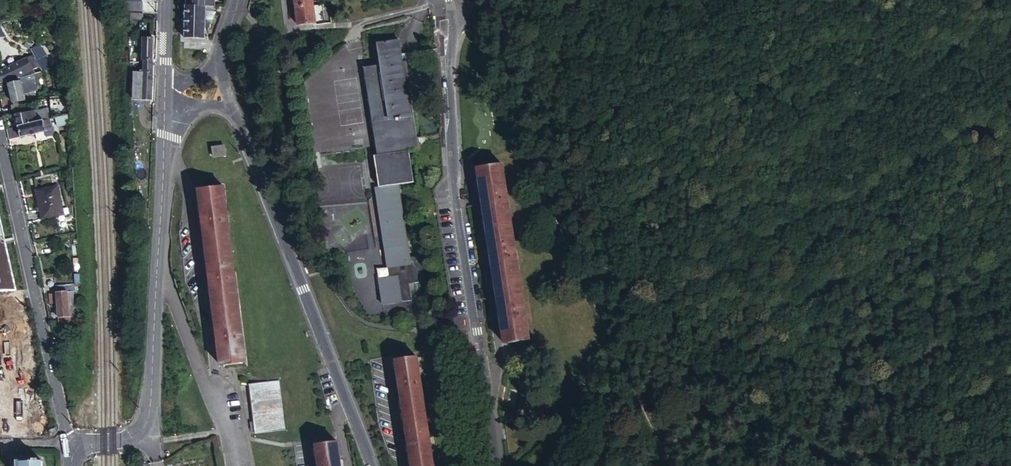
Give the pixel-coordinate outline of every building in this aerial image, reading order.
[(128,3),(128,13),(132,13),(144,12),(144,2),(128,3)] [(196,3),(187,3),(187,14),(208,13),(208,8),(208,3),(207,3),(196,3)] [(316,4),(298,7),(300,24),(318,21),(316,4)] [(213,18),(218,8),(208,8),(208,13),(208,18),(213,18)] [(208,13),(187,14),(187,23),(207,23),(208,18),(208,13)] [(187,34),(206,35),(207,34),(207,23),(187,23),(187,34)] [(144,59),(154,59),(155,36),(144,35),(144,47),(144,59)] [(405,62),(402,41),(379,44),(382,65),(365,67),(378,156),(374,156),(378,189),(373,190),(386,279),(375,281),(379,307),(407,303),(406,288),(424,285),(421,258),(407,259),(397,187),(410,184),(406,153),(419,151),(407,62),(405,62)] [(45,70),(51,68),(40,46),(34,50),(45,70)] [(34,73),(35,73),(34,70),(39,67),(33,55),(6,69),(6,72),(3,73),(5,80),(21,76),(34,73)] [(142,69),(154,70),(154,59),(144,59),(142,59),(142,69)] [(153,97),(154,70),(142,69),(141,97),(153,97)] [(12,92),(37,86),(34,73),(21,76),(22,80),(10,83),(12,92)] [(38,89),(37,86),(12,92),(15,102),(26,99),(25,93),(38,89)] [(55,110),(69,109),(68,97),(55,97),(55,110)] [(39,123),(38,115),(36,110),(18,116),(20,127),(39,123)] [(53,119),(52,111),(38,115),(39,123),(53,119)] [(60,128),(70,125),(69,115),(58,118),(60,128)] [(39,123),(20,127),(22,136),(23,139),(48,132),(49,136),(57,136),(53,119),(39,123)] [(20,127),(9,130),(11,139),(22,136),(20,127)] [(228,155),(226,145),(214,147),(216,157),(228,155)] [(488,227),(514,223),(504,164),(478,168),(488,227)] [(63,215),(57,186),(36,190),(43,219),(63,215)] [(208,249),(233,245),(225,186),(200,189),(208,249)] [(0,205),(0,290),(20,290),(0,205)] [(525,281),(514,223),(488,227),(499,286),(525,281)] [(241,303),(233,245),(208,249),(216,307),(241,303)] [(76,284),(81,283),(78,252),(71,252),(76,284)] [(525,281),(499,286),(509,343),(535,339),(525,281)] [(77,292),(81,292),(81,283),(76,284),(57,285),(57,292),(58,302),(58,316),(59,317),(60,321),(78,321),(77,292)] [(241,303),(216,307),(224,366),(249,362),(241,303)] [(399,360),(406,410),(428,406),(420,357),(399,360)] [(534,384),(536,378),(533,373),(527,373),(525,379),(528,384),(534,384)] [(281,380),(253,383),(259,433),(289,429),(281,380)] [(34,386),(14,390),(20,418),(40,414),(34,386)] [(428,406),(406,410),(413,455),(435,451),(428,406)] [(340,442),(318,446),(321,465),(344,465),(340,442)] [(413,455),(414,465),(437,465),(435,451),(413,455)]
